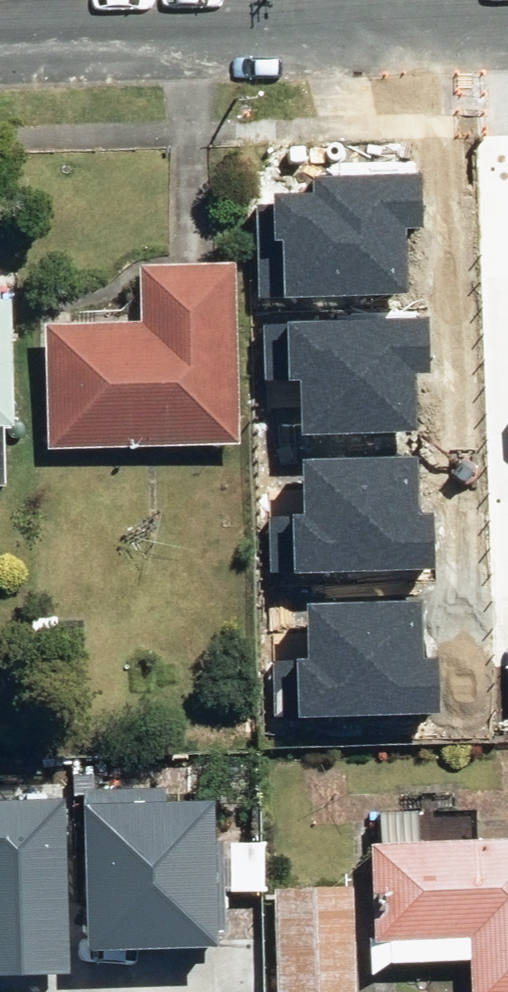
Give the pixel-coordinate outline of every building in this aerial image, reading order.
[(260,296),(410,293),(409,229),(424,229),(423,173),(312,175),(313,192),(274,192),(275,204),(258,204),(260,296)] [(142,259),(142,319),(56,318),(55,441),(241,443),(242,342),(242,260),(142,259)] [(6,427),(24,426),(20,299),(0,300),(0,480),(8,480),(6,427)] [(430,371),(429,317),(261,322),(263,381),(298,380),(300,434),(417,430),(415,372),(430,371)] [(270,575),(437,570),(436,516),(421,516),(419,457),(302,461),(303,515),(268,516),(270,575)] [(274,718),(442,713),(440,659),(425,660),(423,601),(306,605),(308,658),(273,660),(274,718)] [(230,930),(228,785),(77,786),(77,790),(78,931),(230,930)] [(77,790),(0,791),(0,960),(78,960),(78,931),(77,790)] [(438,839),(438,807),(385,808),(386,840),(376,840),(378,963),(475,962),(475,991),(507,991),(507,838),(438,839)] [(358,881),(281,880),(279,991),(357,991),(358,881)]
